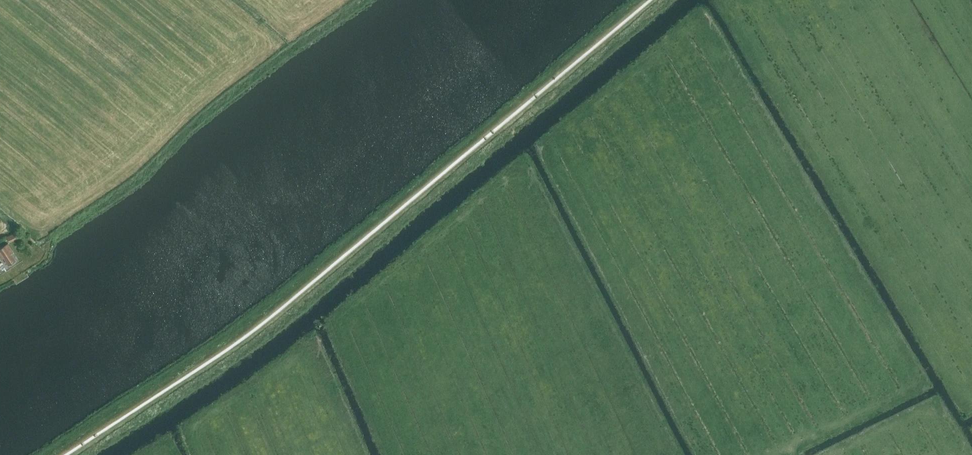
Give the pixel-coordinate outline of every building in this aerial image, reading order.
[(9,242),(19,237),(16,231),(6,236),(9,242)] [(15,260),(10,253),(13,251),(8,243),(0,248),(0,257),(1,259),(3,257),(8,264),(15,260)]
